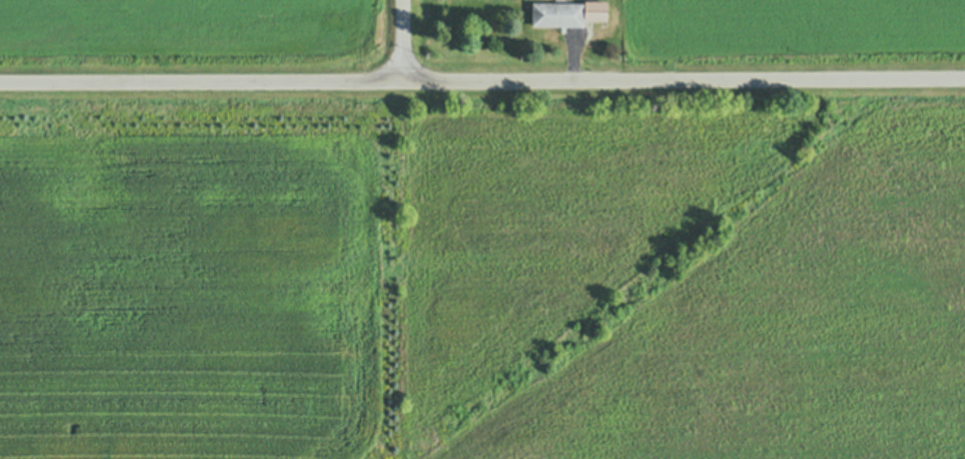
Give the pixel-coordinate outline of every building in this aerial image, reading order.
[(580,2),(580,0),(603,0),(603,2),(603,18),(601,18),(580,17),(580,24),(528,24),(528,1),(549,1),(560,1),(580,2)]
